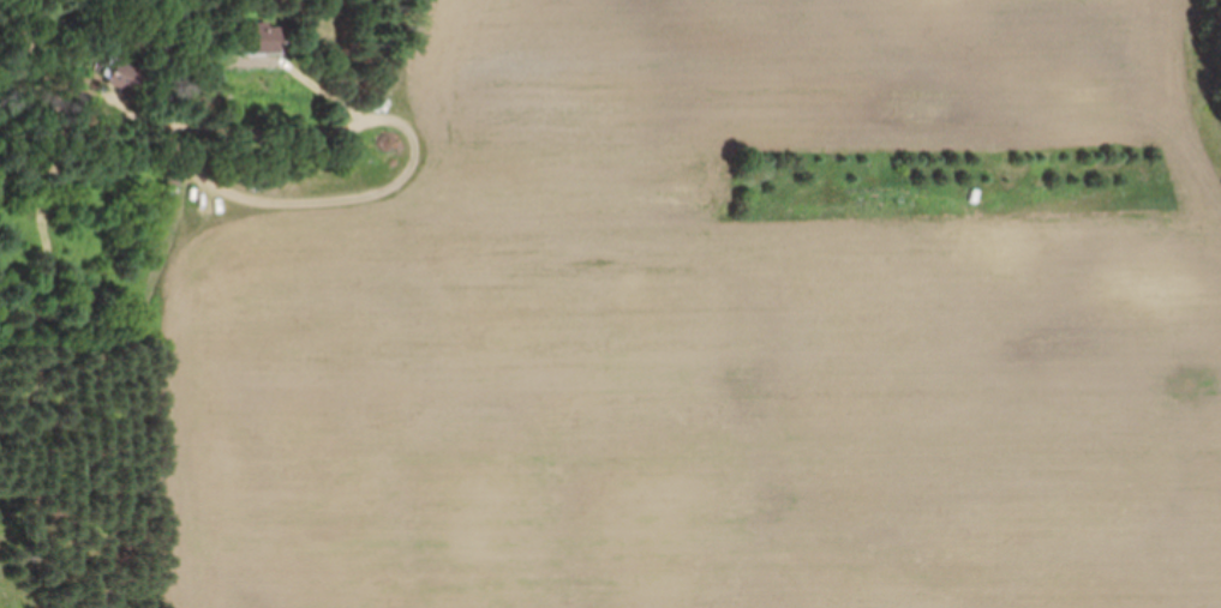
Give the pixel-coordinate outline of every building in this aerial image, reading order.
[(280,23),(238,23),(238,53),(280,53),(280,23)] [(105,79),(136,94),(146,72),(115,58),(105,79)]
